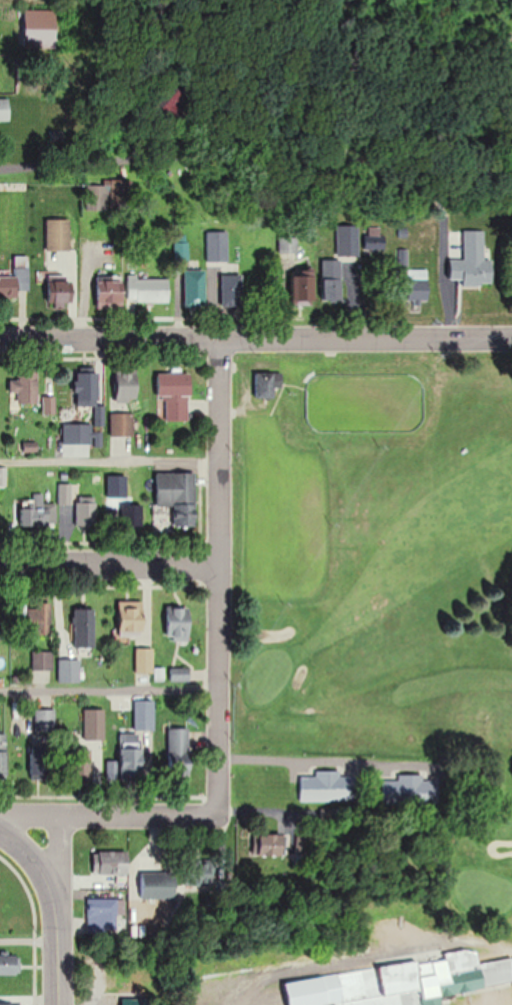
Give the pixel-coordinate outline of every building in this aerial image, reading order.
[(57,48),(57,10),(22,10),(22,48),(57,48)] [(10,99),(0,99),(0,121),(10,121),(10,99)] [(87,211),(109,211),(109,185),(87,185),(87,211)] [(71,219),(48,219),(48,251),(71,251),(71,219)] [(337,225),(337,255),(359,255),(359,225),(337,225)] [(365,254),(384,254),(384,227),(365,227),(365,254)] [(229,262),(229,231),(207,231),(207,262),(229,262)] [(280,238),(280,252),(298,252),(298,238),(280,238)] [(0,271),(0,298),(29,298),(29,257),(14,257),(14,271),(0,271)] [(342,259),(323,259),(323,301),(342,301),(342,259)] [(449,259),(449,284),(493,284),(493,259),(449,259)] [(185,271),(185,306),(206,306),(206,271),(185,271)] [(222,273),(222,308),(241,308),(241,273),(222,273)] [(293,304),(315,304),(315,273),(293,273),(293,304)] [(123,276),(98,276),(98,309),(123,309),(123,276)] [(128,277),(128,301),(170,301),(170,277),(128,277)] [(73,281),(48,281),(48,303),(73,303),(73,281)] [(38,404),(38,369),(19,369),(19,380),(10,380),(10,395),(18,395),(18,404),(38,404)] [(118,402),(139,402),(139,371),(118,371),(118,402)] [(101,426),(101,374),(77,374),(76,407),(96,408),(95,426),(101,426)] [(191,421),(191,374),(159,374),(159,421),(191,421)] [(257,397),(277,397),(277,374),(257,374),(257,397)] [(134,413),(112,413),(112,436),(134,436),(134,413)] [(196,472),(157,472),(157,505),(174,505),(174,525),(196,525),(196,472)] [(59,483),(59,504),(74,504),(74,483),(59,483)] [(57,502),(43,502),(43,496),(24,496),(24,525),(57,525),(57,502)] [(77,497),(77,527),(97,527),(97,497),(77,497)] [(142,527),(142,504),(123,504),(123,527),(142,527)] [(120,638),(143,638),(143,600),(120,600),(120,638)] [(52,601),(37,601),(37,607),(29,607),(29,634),(52,634),(52,601)] [(189,640),(189,606),(167,606),(167,640),(189,640)] [(95,608),(75,608),(75,645),(95,645),(95,608)] [(137,672),(153,672),(153,647),(137,647),(137,672)] [(52,669),(52,651),(33,651),(33,669),(52,669)] [(60,681),(79,681),(79,658),(60,658),(60,681)] [(170,680),(189,680),(189,668),(170,668),(170,680)] [(155,699),(134,699),(134,730),(155,730),(155,699)] [(105,740),(105,708),(85,708),(85,740),(105,740)] [(55,709),(37,709),(37,731),(55,731),(55,709)] [(169,769),(191,769),(191,728),(169,728),(169,769)] [(144,735),(121,734),(119,773),(143,774),(144,735)] [(32,778),(53,778),(53,743),(32,743),(32,778)] [(299,801),(357,801),(357,776),(342,776),(342,770),(315,770),(315,775),(299,775),(299,801)] [(398,774),(398,800),(425,800),(425,774),(398,774)] [(285,856),(285,833),(259,833),(259,856),(285,856)] [(128,851),(100,851),(100,874),(128,874),(128,851)] [(177,872),(140,872),(140,899),(177,899),(177,872)] [(88,898),(88,932),(119,932),(119,898),(88,898)] [(292,1004),(427,1004),(426,998),(511,985),(511,958),(481,962),(479,948),(446,953),(446,957),(289,980),(292,1004)] [(21,975),(21,955),(0,955),(0,975),(21,975)]
